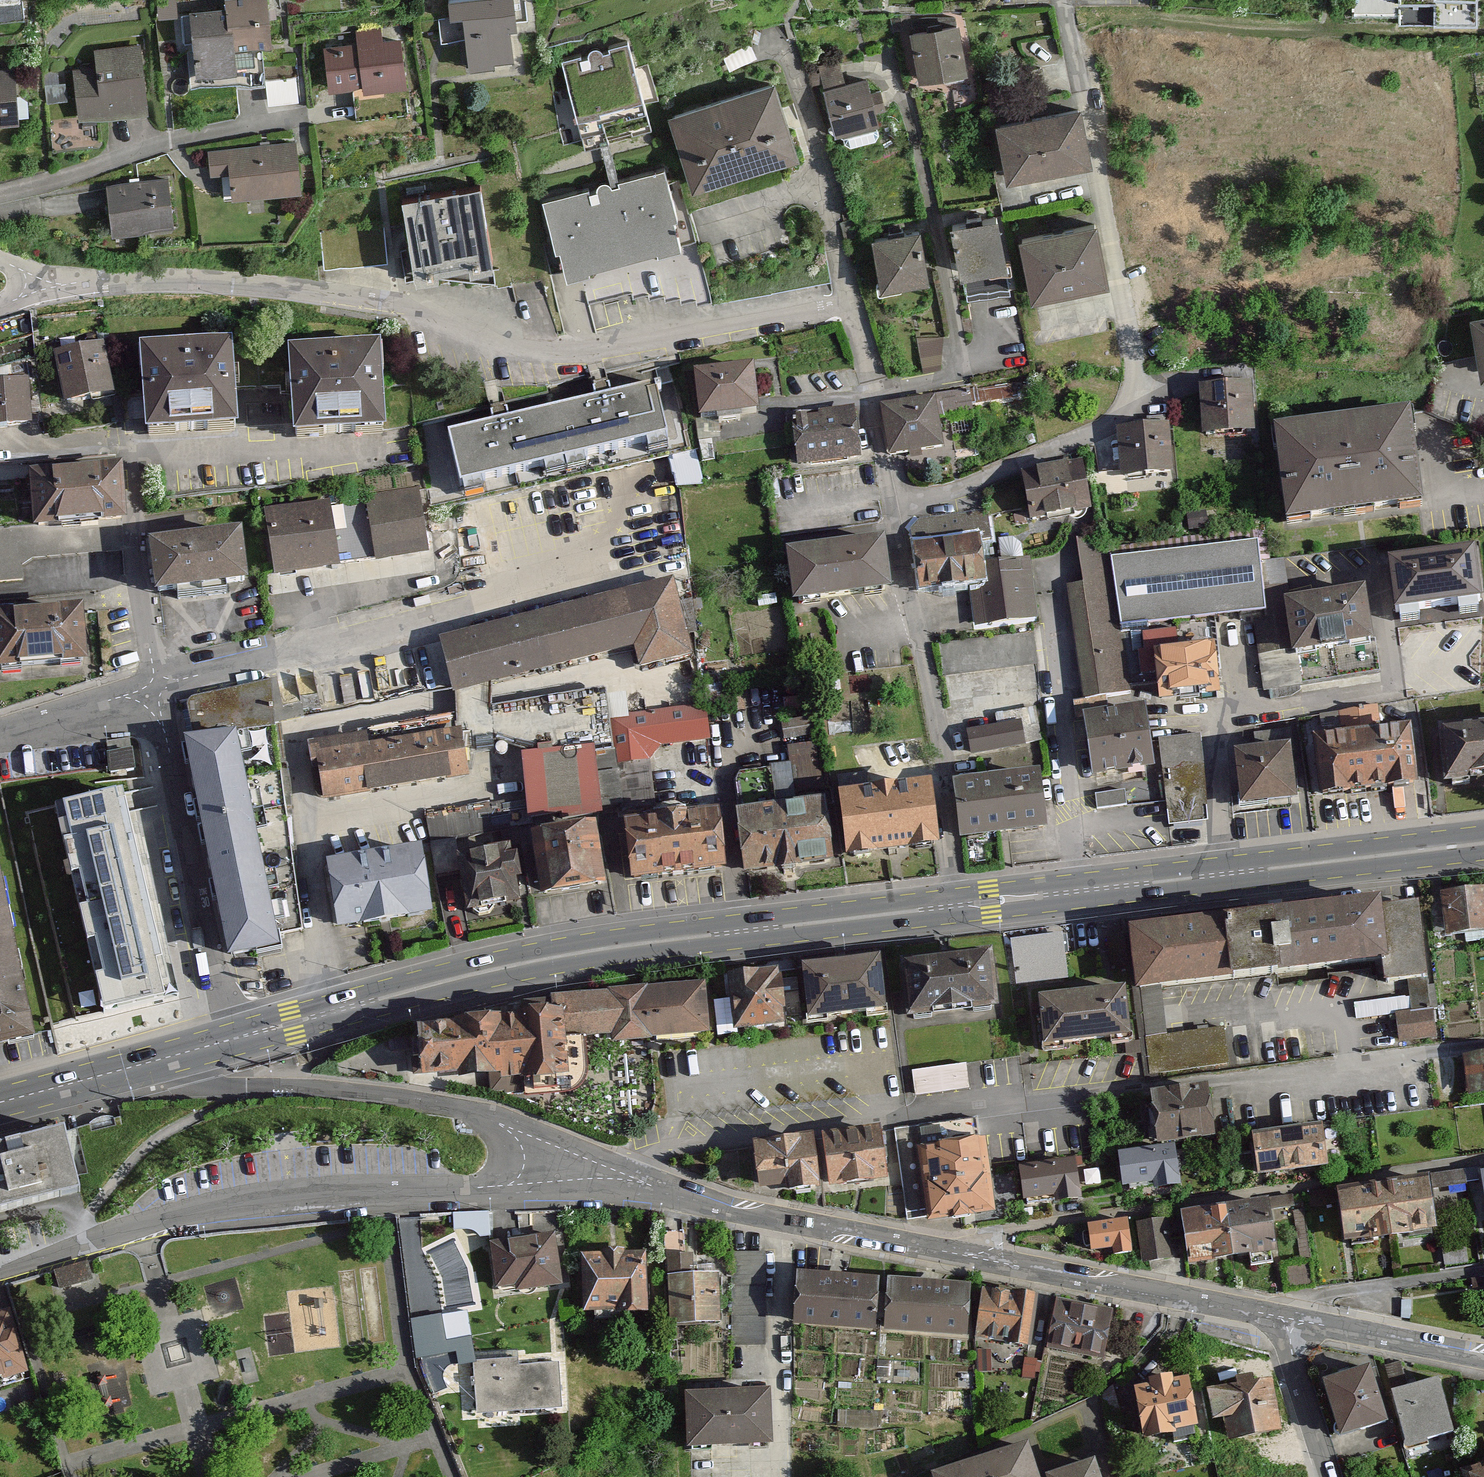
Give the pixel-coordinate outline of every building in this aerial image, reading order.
[(25,15),(24,0),(0,0),(0,15),(25,15)] [(195,81),(234,78),(232,50),(270,47),(265,0),(222,0),(222,9),(188,12),(195,81)] [(492,69),(491,65),(511,63),(509,32),(515,31),(512,0),(462,0),(448,1),(450,20),(462,19),(466,72),(492,69)] [(1400,22),(1478,21),(1478,0),(1400,0),(1400,22)] [(909,33),(918,81),(965,72),(956,24),(909,33)] [(364,97),(403,93),(397,42),(382,43),(381,28),(358,30),(359,43),(322,47),(326,90),(363,87),(364,97)] [(562,60),(575,115),(642,98),(629,43),(562,60)] [(76,72),(80,121),(145,116),(139,47),(93,51),(95,71),(76,72)] [(8,125),(5,72),(0,73),(0,125),(8,125)] [(823,91),(836,138),(878,126),(875,115),(886,112),(880,92),(867,95),(863,79),(823,91)] [(670,116),(695,191),(796,158),(771,83),(670,116)] [(997,126),(1008,182),(1090,166),(1079,110),(997,126)] [(229,165),(231,198),(298,194),(295,146),(209,152),(210,166),(229,165)] [(544,204),(565,281),(684,249),(663,172),(544,204)] [(108,187),(113,236),(172,231),(167,182),(108,187)] [(402,202),(413,272),(486,261),(476,191),(402,202)] [(952,228),(961,276),(1006,268),(997,220),(952,228)] [(1021,242),(1034,301),(1109,284),(1096,225),(1021,242)] [(872,240),(881,291),(928,283),(919,232),(872,240)] [(1483,373),(1483,317),(1474,319),(1483,373)] [(146,345),(150,430),(240,426),(235,341),(146,345)] [(296,347),(300,432),(389,428),(385,343),(296,347)] [(58,354),(68,402),(113,393),(103,345),(58,354)] [(700,373),(704,419),(762,414),(758,368),(700,373)] [(34,424),(33,380),(0,382),(0,425),(34,424)] [(455,432),(471,498),(686,448),(671,382),(455,432)] [(1201,392),(1202,444),(1251,443),(1250,391),(1201,392)] [(882,409),(891,461),(944,452),(939,421),(975,415),(971,394),(882,409)] [(795,418),(800,469),(858,463),(853,412),(795,418)] [(1276,436),(1289,531),(1428,512),(1414,416),(1276,436)] [(1119,434),(1121,483),(1172,480),(1170,431),(1119,434)] [(676,480),(704,480),(704,451),(675,452),(676,480)] [(34,471),(37,527),(126,524),(123,467),(34,471)] [(1022,478),(1029,525),(1088,517),(1081,469),(1022,478)] [(367,498),(379,560),(431,550),(419,488),(367,498)] [(268,513),(277,577),(342,568),(333,504),(268,513)] [(984,580),(984,554),(996,554),(996,515),(911,515),(911,580),(984,580)] [(153,541),(159,592),(249,582),(243,531),(153,541)] [(1068,590),(1085,704),(1132,697),(1109,538),(1077,542),(1084,587),(1068,590)] [(795,551),(801,601),(894,590),(888,540),(795,551)] [(1115,564),(1124,633),(1257,615),(1262,657),(1295,653),(1296,661),(1374,651),(1365,580),(1267,593),(1261,544),(1115,564)] [(1389,562),(1396,612),(1480,601),(1473,551),(1389,562)] [(997,578),(974,578),(975,618),(1039,617),(1037,554),(996,555),(997,578)] [(444,639),(458,695),(638,648),(643,670),(696,656),(676,579),(444,639)] [(90,664),(85,608),(0,615),(0,672),(90,664)] [(1159,678),(1162,708),(1221,702),(1216,649),(1180,652),(1178,637),(1142,640),(1146,679),(1159,678)] [(658,741),(712,736),(708,702),(613,712),(618,760),(660,756),(658,741)] [(967,727),(973,752),(1026,739),(1020,714),(967,727)] [(1085,722),(1094,784),(1154,775),(1145,714),(1085,722)] [(315,743),(325,801),(470,776),(460,718),(315,743)] [(184,744),(228,963),(279,953),(236,734),(184,744)] [(1316,745),(1322,804),(1418,795),(1412,735),(1316,745)] [(1449,788),(1483,785),(1483,735),(1445,738),(1449,788)] [(1170,831),(1209,827),(1199,737),(1161,741),(1170,831)] [(816,738),(791,740),(793,759),(772,761),(775,790),(802,787),(801,774),(819,772),(816,738)] [(133,753),(107,755),(109,777),(135,775),(133,753)] [(1238,757),(1242,813),(1295,808),(1290,753),(1238,757)] [(962,784),(968,838),(1054,829),(1048,775),(962,784)] [(848,795),(855,855),(943,846),(937,785),(848,795)] [(170,1001),(124,794),(55,809),(104,1017),(170,1001)] [(743,812),(749,871),(838,861),(832,802),(743,812)] [(431,834),(477,832),(476,805),(430,807),(431,834)] [(727,815),(633,822),(637,878),(732,870),(727,815)] [(537,838),(547,895),(611,884),(601,827),(537,838)] [(460,858),(470,910),(524,900),(515,848),(460,858)] [(333,865),(342,930),(435,917),(426,852),(333,865)] [(37,1034),(0,858),(0,1042),(37,1034)] [(1447,940),(1483,937),(1483,895),(1444,898),(1447,940)] [(1133,938),(1140,1000),(1422,972),(1417,918),(1384,921),(1384,913),(1133,938)] [(1063,936),(1013,942),(1018,984),(1068,978),(1063,936)] [(910,963),(914,1015),(999,1009),(995,956),(910,963)] [(809,968),(814,1018),(891,1011),(886,961),(809,968)] [(733,975),(738,1029),(796,1023),(791,970),(733,975)] [(1411,975),(1411,1001),(1429,1000),(1429,975),(1411,975)] [(425,1030),(426,1074),(496,1082),(570,1098),(593,1082),(593,1042),(714,1039),(711,985),(558,996),(558,1010),(532,1009),(525,1022),(467,1020),(425,1030)] [(1038,1006),(1044,1059),(1133,1049),(1127,995),(1038,1006)] [(1396,1010),(1400,1040),(1436,1036),(1432,1006),(1396,1010)] [(1463,1057),(1469,1097),(1483,1094),(1483,1054),(1463,1057)] [(915,1067),(918,1091),(971,1083),(967,1059),(915,1067)] [(1209,1084),(1151,1092),(1158,1144),(1216,1136),(1209,1084)] [(128,1141),(121,1115),(113,1118),(109,1116),(104,1116),(98,1117),(93,1120),(89,1124),(66,1131),(78,1176),(118,1166),(112,1145),(128,1141)] [(0,1140),(0,1213),(82,1192),(78,1176),(66,1131),(64,1125),(0,1140)] [(1255,1178),(1332,1169),(1327,1128),(1250,1137),(1255,1178)] [(821,1141),(828,1194),(887,1186),(881,1134),(821,1141)] [(755,1149),(759,1196),(815,1192),(811,1145),(755,1149)] [(920,1155),(929,1227),(990,1219),(981,1147),(920,1155)] [(1177,1149),(1115,1157),(1120,1194),(1182,1185),(1177,1149)] [(1078,1161),(1019,1170),(1024,1209),(1084,1200),(1078,1161)] [(1428,1181),(1337,1194),(1345,1246),(1436,1233),(1428,1181)] [(1268,1204),(1181,1218),(1189,1269),(1276,1255),(1268,1204)] [(1166,1221),(1137,1226),(1144,1266),(1173,1261),(1166,1221)] [(1126,1222),(1086,1229),(1091,1256),(1113,1252),(1114,1259),(1132,1256),(1126,1222)] [(492,1241),(497,1285),(516,1282),(517,1290),(561,1285),(555,1234),(492,1241)] [(733,1255),(731,1347),(766,1348),(767,1256),(733,1255)] [(672,1256),(672,1327),(723,1328),(723,1277),(699,1277),(699,1256),(672,1256)] [(588,1257),(588,1316),(650,1316),(650,1257),(588,1257)] [(59,1283),(62,1294),(94,1284),(91,1273),(87,1263),(56,1273),(59,1283)] [(804,1278),(801,1327),(883,1332),(886,1283),(804,1278)] [(897,1285),(893,1330),(973,1337),(977,1292),(897,1285)] [(990,1292),(985,1339),(1030,1343),(1035,1296),(990,1292)] [(1065,1301),(1055,1357),(1097,1365),(1107,1309),(1065,1301)] [(30,1376),(12,1315),(0,1318),(0,1385),(30,1376)] [(476,1361),(478,1414),(563,1411),(561,1366),(524,1368),(523,1359),(476,1361)] [(1323,1387),(1341,1443),(1387,1428),(1369,1372),(1323,1387)] [(1143,1390),(1155,1446),(1206,1435),(1194,1379),(1143,1390)] [(1393,1396),(1409,1451),(1453,1438),(1437,1382),(1393,1396)] [(1273,1384),(1208,1395),(1213,1425),(1224,1423),(1228,1446),(1282,1437),(1273,1384)] [(692,1397),(693,1451),(777,1449),(776,1394),(692,1397)] [(1034,1450),(950,1476),(1043,1476),(1034,1450)] [(1104,1466),(1073,1476),(1108,1476),(1104,1466)]
